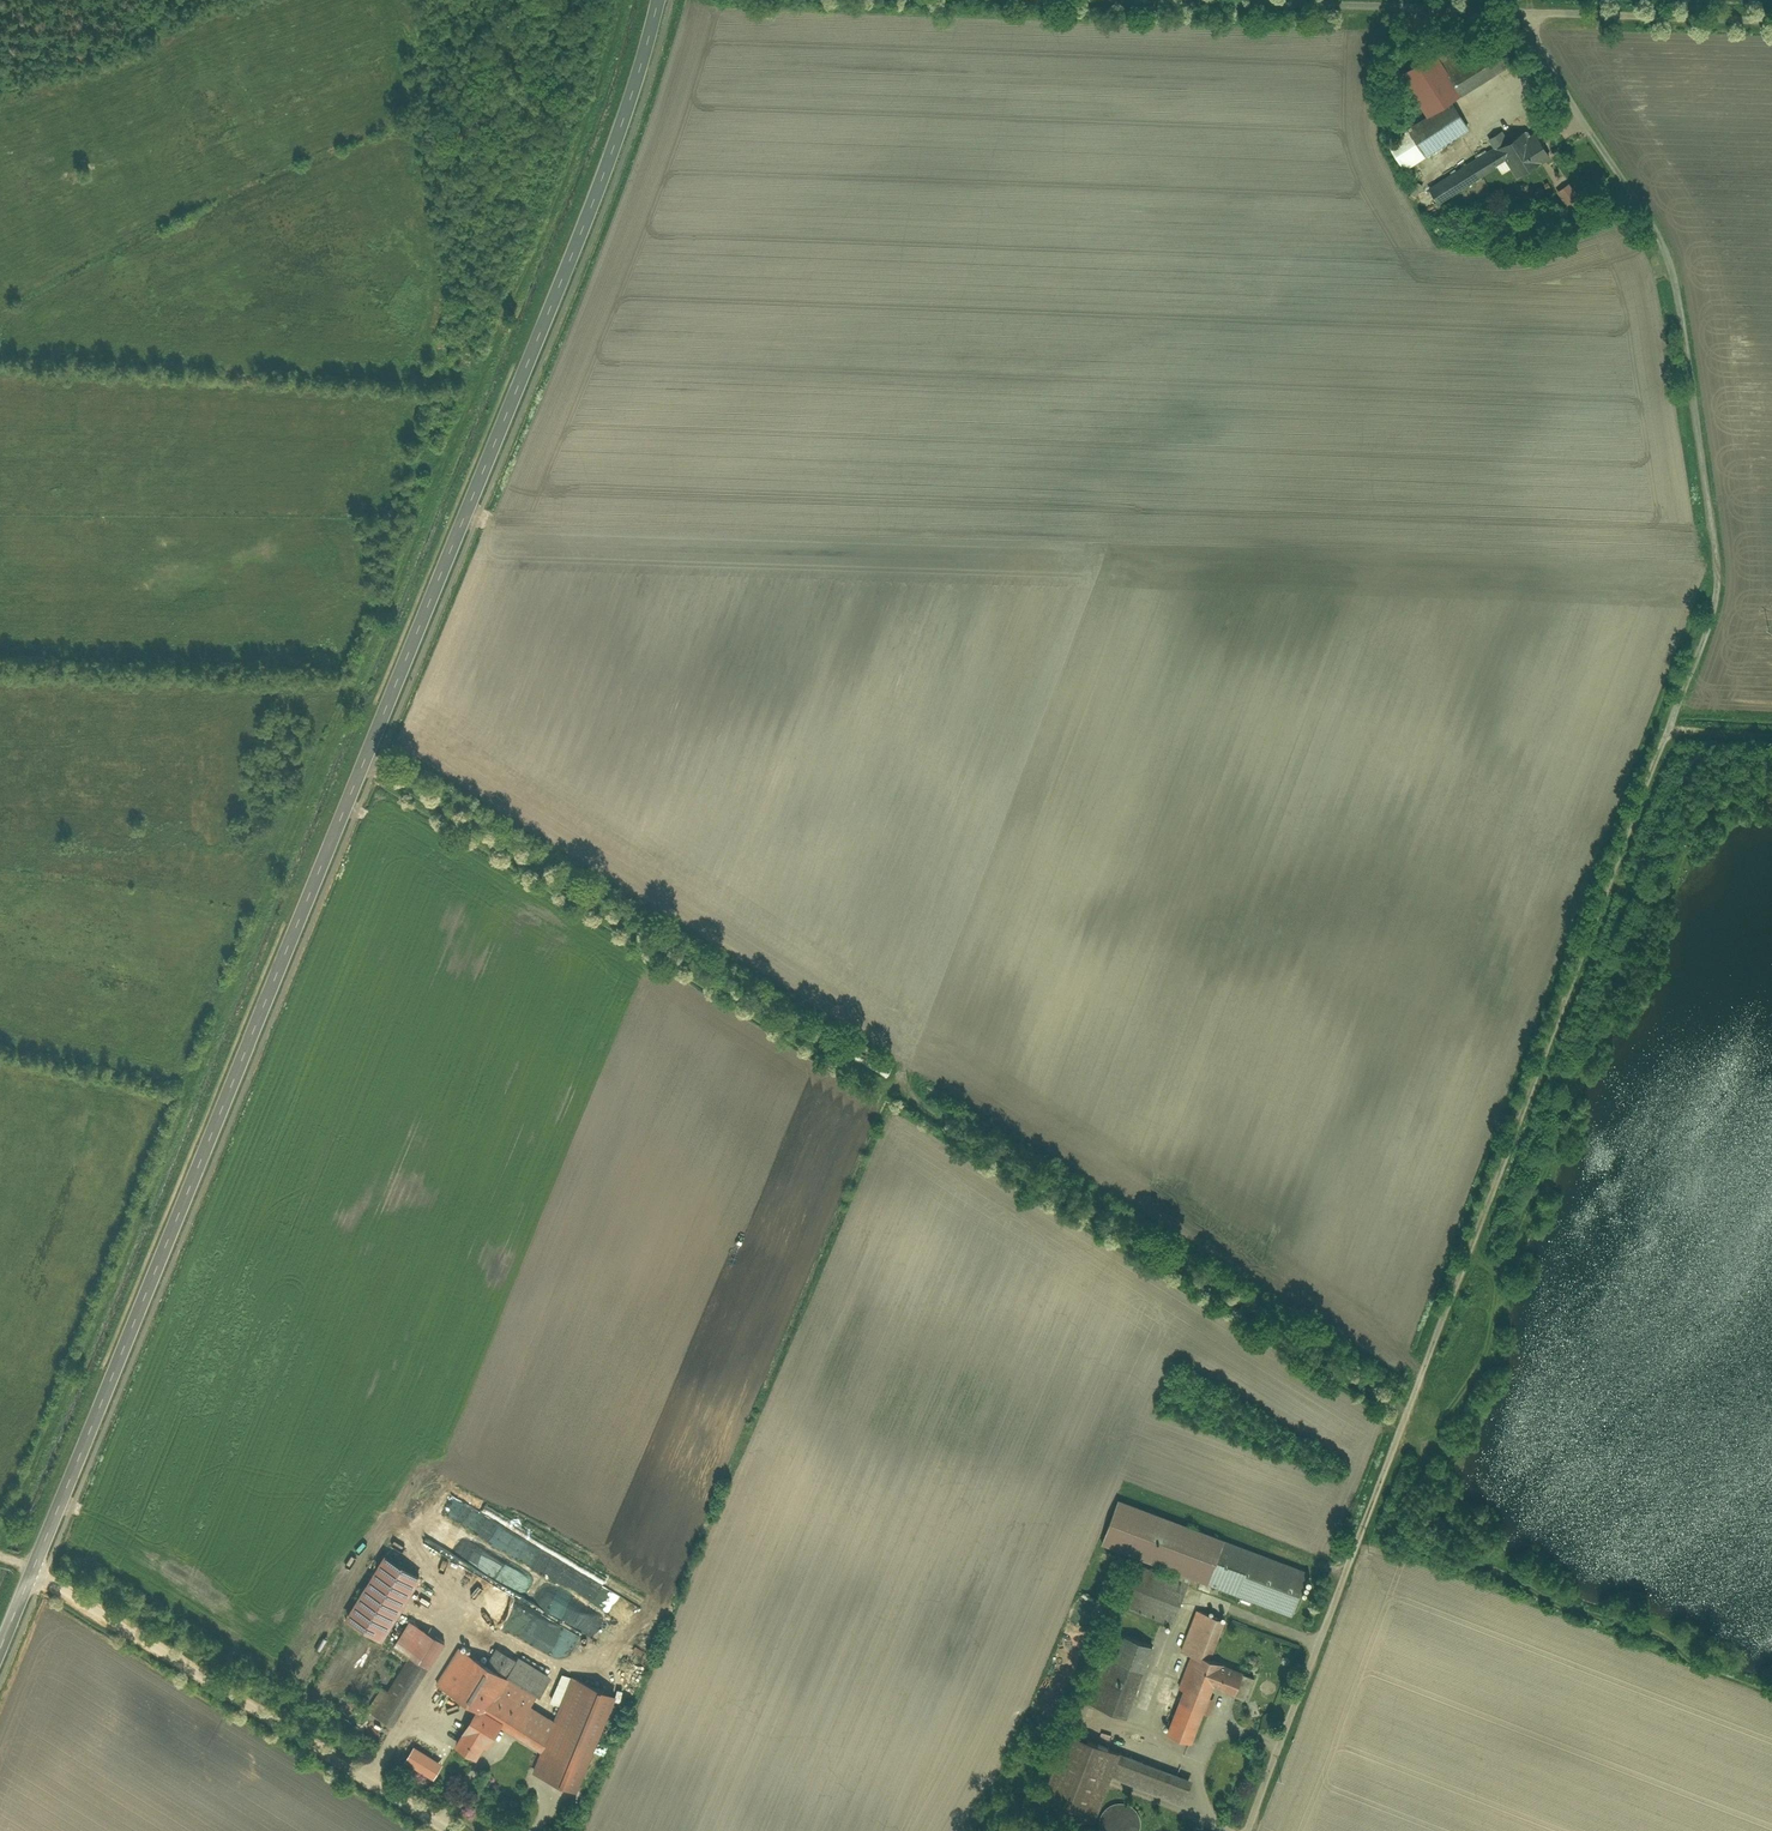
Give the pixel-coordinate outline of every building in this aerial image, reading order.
[(1435,52),(1463,96),(1509,67),(1494,45),(1485,50),(1478,40),(1452,56),(1446,45),(1435,52)] [(1398,76),(1426,119),(1452,103),(1463,96),(1435,52),(1398,76)] [(1387,143),(1405,172),(1470,131),(1452,103),(1426,119),(1387,143)] [(1484,147),(1420,187),(1432,205),(1499,163),(1510,180),(1545,158),(1524,124),(1503,137),(1497,127),(1479,138),(1484,147)] [(1562,189),(1569,202),(1581,196),(1574,183),(1562,189)] [(1306,1568),(1118,1498),(1101,1543),(1289,1613),(1306,1568)] [(349,1618),(382,1638),(420,1576),(387,1556),(349,1618)] [(1120,1604),(1173,1624),(1190,1580),(1136,1560),(1120,1604)] [(509,1585),(527,1592),(534,1573),(517,1567),(516,1569),(521,1571),(518,1580),(516,1579),(514,1583),(510,1582),(509,1585)] [(1228,1620),(1195,1608),(1178,1650),(1191,1655),(1161,1730),(1193,1742),(1215,1686),(1234,1694),(1245,1668),(1214,1656),(1228,1620)] [(369,1710),(393,1725),(445,1642),(412,1621),(396,1647),(410,1656),(388,1691),(383,1688),(369,1710)] [(1127,1716),(1154,1644),(1124,1633),(1114,1658),(1097,1652),(1079,1698),(1127,1716)] [(499,1724),(543,1750),(535,1772),(577,1788),(615,1695),(573,1677),(554,1722),(531,1707),(538,1695),(509,1676),(518,1660),(497,1647),(487,1665),(460,1648),(438,1684),(476,1707),(474,1711),(476,1713),(457,1743),(476,1755),(483,1743),(487,1744),(499,1724)] [(1182,1804),(1192,1778),(1068,1729),(1043,1792),(1098,1814),(1113,1776),(1182,1804)] [(415,1747),(408,1764),(440,1777),(447,1759),(415,1747)]
